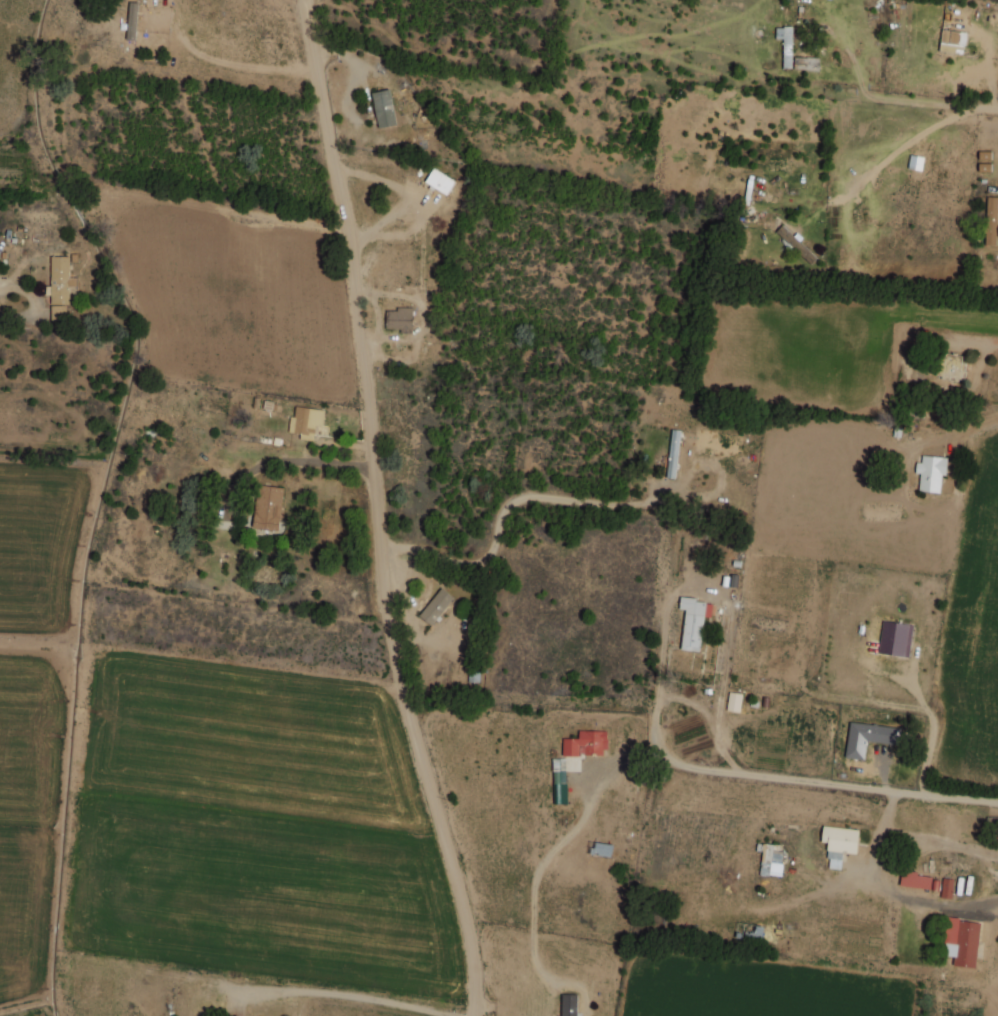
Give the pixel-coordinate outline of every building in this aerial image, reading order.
[(137,2),(129,2),(128,39),(136,39),(137,2)] [(776,38),(784,39),(782,67),(791,68),(793,27),(776,26),(776,38)] [(940,51),(964,53),(965,31),(941,30),(940,51)] [(794,69),(818,70),(818,58),(794,57),(794,69)] [(372,92),(379,128),(397,124),(389,89),(372,92)] [(991,159),(992,151),(979,151),(978,158),(991,159)] [(908,168),(922,170),(924,157),(911,154),(908,168)] [(455,181),(433,168),(425,181),(447,195),(455,181)] [(996,245),(997,220),(997,196),(986,196),(985,245),(996,245)] [(50,256),(52,320),(67,320),(66,305),(70,304),(69,286),(76,286),(76,277),(70,278),(69,256),(50,256)] [(386,328),(400,329),(400,333),(412,333),(413,307),(396,306),(396,310),(387,310),(386,328)] [(324,409),(296,406),(295,416),(291,416),(289,432),(301,433),(300,439),(314,440),(315,425),(322,426),(324,409)] [(674,478),(681,430),(672,429),(666,477),(674,478)] [(919,490),(940,493),(942,475),(946,475),(948,457),(922,455),(922,462),(916,462),(915,473),(920,473),(919,490)] [(280,530),(283,487),(257,486),(255,528),(280,530)] [(454,597),(441,587),(419,615),(431,625),(454,597)] [(686,609),(680,649),(700,652),(705,616),(710,617),(711,602),(680,598),(679,609),(686,609)] [(909,658),(914,625),(883,620),(878,653),(909,658)] [(743,694),(730,691),(726,710),(739,712),(743,694)] [(845,757),(864,760),(867,740),(892,744),(894,728),(851,720),(845,757)] [(579,738),(562,738),(562,755),(606,755),(607,731),(579,730),(579,738)] [(553,783),(565,783),(566,759),(554,758),(553,783)] [(859,829),(823,825),(821,841),(829,842),(826,868),(841,869),(843,852),(856,853),(859,829)] [(590,843),(590,855),(612,855),(613,844),(590,843)] [(782,876),(783,852),(773,852),(773,844),(760,843),(759,874),(782,876)] [(939,890),(941,878),(916,875),(917,871),(902,869),(900,885),(939,890)] [(952,899),(955,879),(943,877),(940,897),(952,899)] [(980,921),(947,918),(944,955),(954,956),(953,965),(976,968),(980,921)] [(577,994),(562,994),(561,1015),(577,1015),(577,994)]
